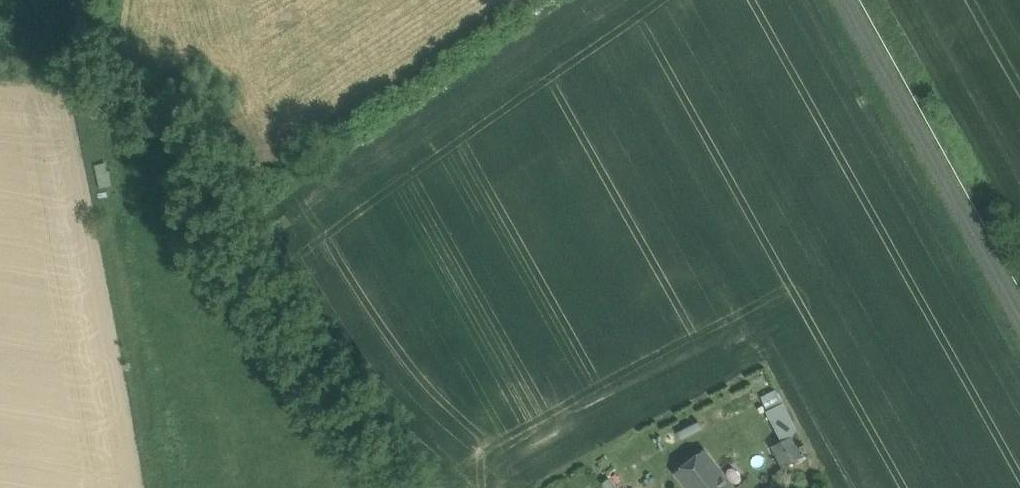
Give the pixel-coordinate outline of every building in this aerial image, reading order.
[(795,435),(772,447),(783,468),(806,456),(795,435)] [(704,456),(675,480),(682,487),(730,487),(704,456)]
